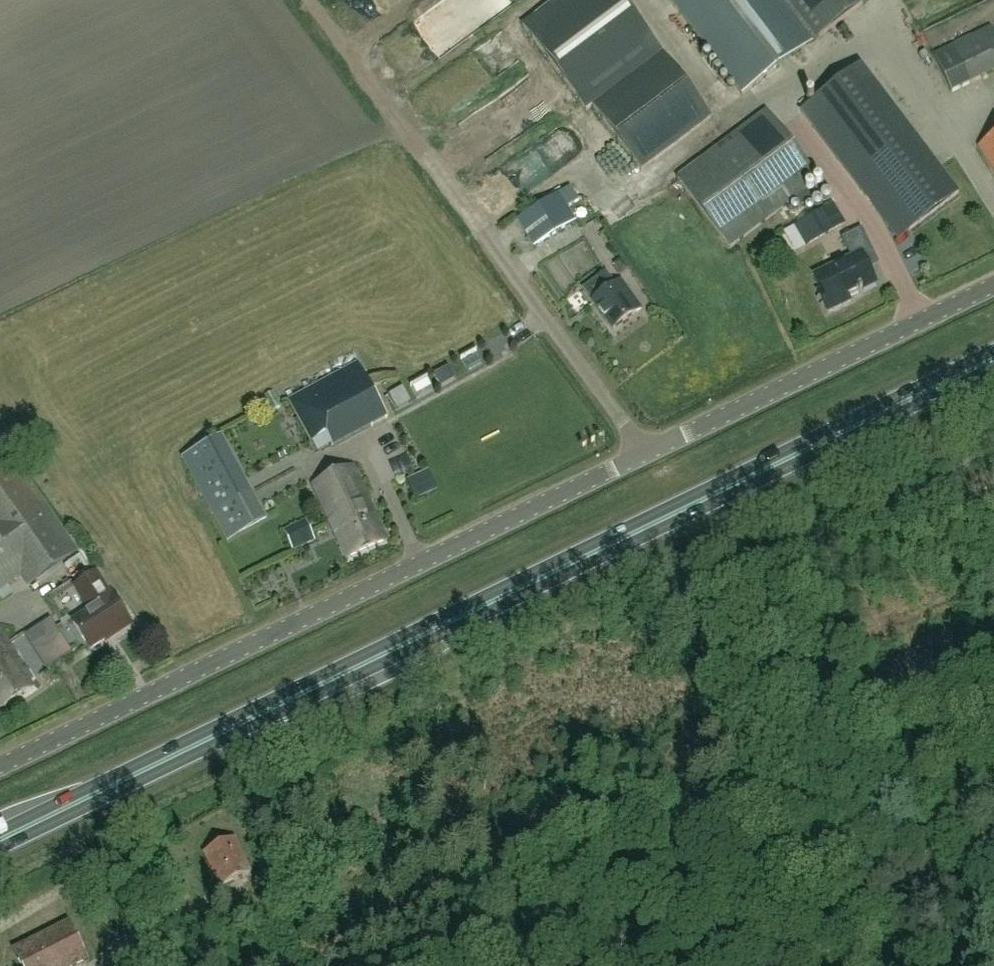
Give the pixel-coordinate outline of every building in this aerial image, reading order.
[(663,53),(622,0),(558,0),(523,27),(587,111),(593,106),(641,171),(711,117),(663,53)] [(812,43),(871,0),(673,0),(742,94),(812,43)] [(970,83),(993,71),(993,32),(991,26),(933,55),(952,92),(970,83)] [(862,66),(801,112),(874,209),(887,200),(910,230),(959,193),(862,66)] [(766,110),(677,177),(730,248),(786,205),(792,213),(811,199),(803,188),(817,178),(766,110)] [(978,146),(993,171),(993,136),(978,146)] [(534,247),(577,220),(561,194),(518,221),(534,247)] [(834,203),(796,224),(807,244),(845,222),(834,203)] [(862,291),(876,284),(862,257),(873,252),(861,229),(843,238),(852,256),(814,275),(822,291),(818,293),(828,313),(851,301),(849,297),(859,292),(860,294),(862,293),(862,291)] [(584,290),(613,330),(642,309),(622,282),(616,285),(607,273),(584,290)] [(465,356),(468,365),(486,359),(483,350),(465,356)] [(289,401),(312,442),(326,434),(333,446),(387,416),(359,363),(289,401)] [(421,398),(439,390),(434,379),(416,386),(421,398)] [(408,416),(418,411),(408,391),(398,396),(408,416)] [(267,522),(221,437),(183,458),(228,543),(267,522)] [(18,574),(27,587),(74,555),(65,542),(4,454),(0,447),(0,587),(18,574)] [(314,485),(348,559),(388,541),(353,467),(314,485)] [(419,497),(437,488),(430,471),(412,479),(419,497)] [(315,540),(306,520),(284,531),(293,550),(315,540)] [(75,588),(82,599),(90,612),(72,623),(89,650),(112,636),(113,638),(130,627),(113,598),(111,599),(97,575),(75,588)] [(32,691),(28,683),(31,682),(0,631),(0,711),(32,691)] [(61,642),(43,651),(51,666),(68,657),(61,642)] [(220,887),(251,872),(235,838),(204,853),(220,887)] [(87,960),(69,924),(14,952),(21,965),(75,965),(87,960)]
